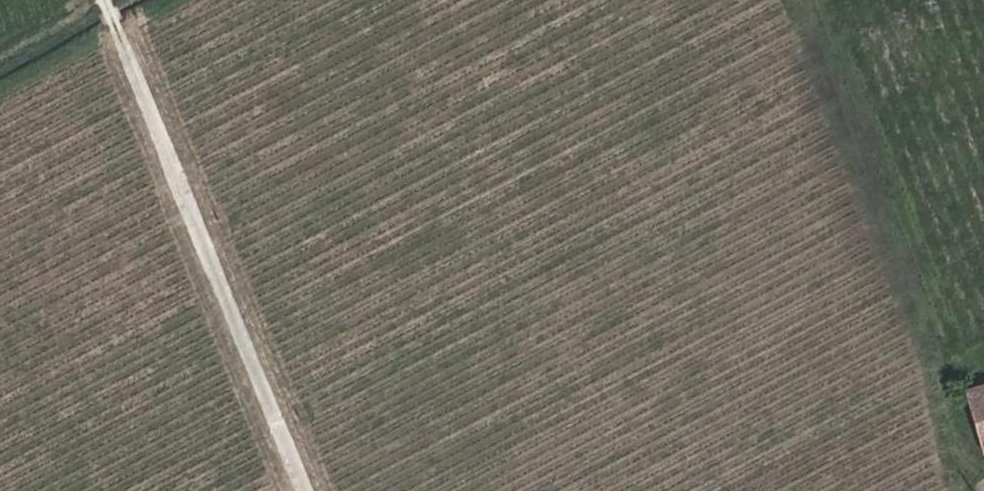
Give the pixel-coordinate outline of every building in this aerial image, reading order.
[(966,394),(983,453),(983,388),(966,394)]
